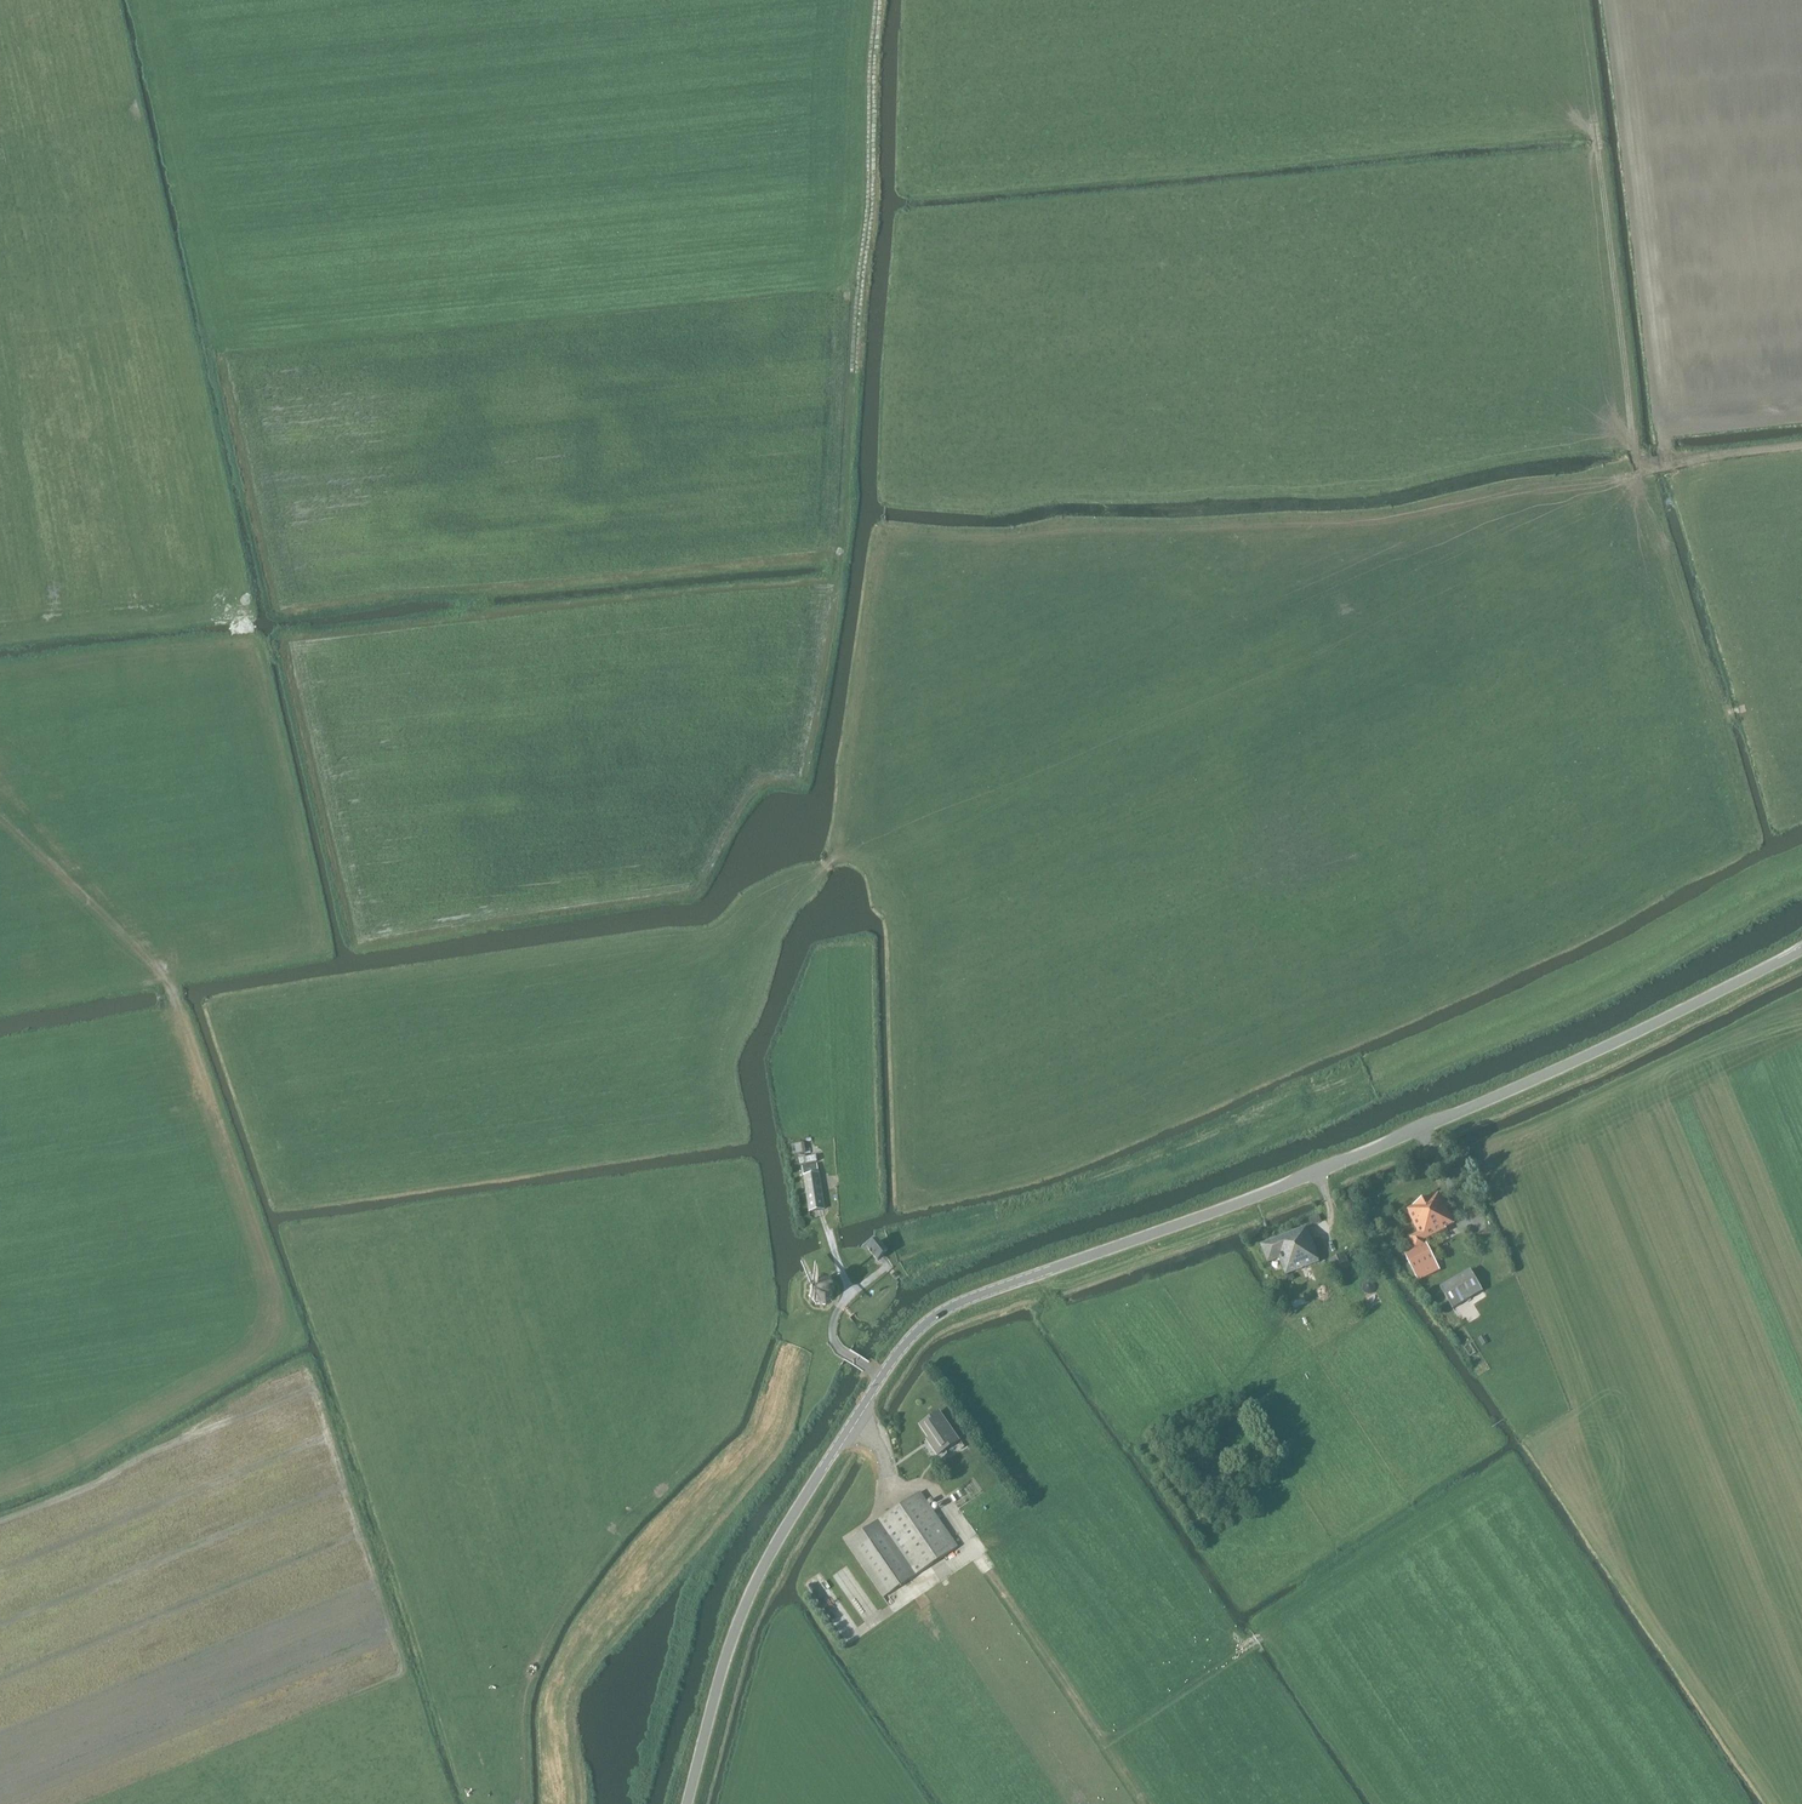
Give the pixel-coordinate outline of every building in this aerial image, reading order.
[(810,1136),(797,1138),(798,1148),(812,1146),(810,1136)] [(815,1157),(799,1160),(800,1166),(816,1163),(815,1157)] [(817,1165),(802,1167),(803,1176),(803,1177),(808,1212),(825,1209),(819,1174),(817,1165)] [(1408,1237),(1415,1250),(1426,1245),(1424,1241),(1445,1230),(1444,1229),(1453,1224),(1444,1207),(1446,1206),(1443,1201),(1441,1202),(1438,1194),(1406,1211),(1417,1233),(1408,1237)] [(1312,1226),(1322,1221),(1319,1215),(1309,1219),(1312,1226)] [(1318,1263),(1315,1255),(1316,1254),(1306,1228),(1260,1246),(1267,1264),(1278,1260),(1285,1276),(1318,1263)] [(868,1250),(877,1260),(877,1261),(886,1253),(877,1243),(868,1250)] [(1417,1281),(1439,1270),(1426,1245),(1415,1250),(1404,1256),(1417,1281)] [(1344,1253),(1330,1260),(1336,1274),(1351,1266),(1344,1253)] [(1471,1270),(1440,1288),(1453,1309),(1483,1291),(1471,1270)] [(817,1281),(812,1286),(812,1285),(810,1287),(811,1288),(810,1295),(809,1296),(811,1298),(811,1297),(815,1303),(816,1305),(818,1304),(824,1304),(825,1305),(827,1303),(830,1300),(832,1299),(834,1298),(833,1296),(834,1289),(835,1288),(834,1286),(833,1287),(829,1282),(827,1280),(826,1281),(819,1281),(819,1279),(817,1281)] [(1373,1293),(1375,1290),(1375,1285),(1373,1283),(1369,1281),(1364,1282),(1362,1285),(1362,1290),(1364,1293),(1368,1294),(1373,1293)] [(927,1440),(938,1455),(959,1441),(939,1412),(919,1425),(929,1439),(927,1440)] [(1200,1445),(1179,1458),(1182,1462),(1195,1453),(1198,1458),(1206,1453),(1200,1445)] [(957,1548),(919,1493),(845,1543),(883,1598),(957,1548)] [(854,1589),(860,1585),(869,1598),(875,1594),(849,1559),(838,1568),(854,1589)] [(826,1598),(835,1592),(820,1569),(811,1575),(826,1598)]
